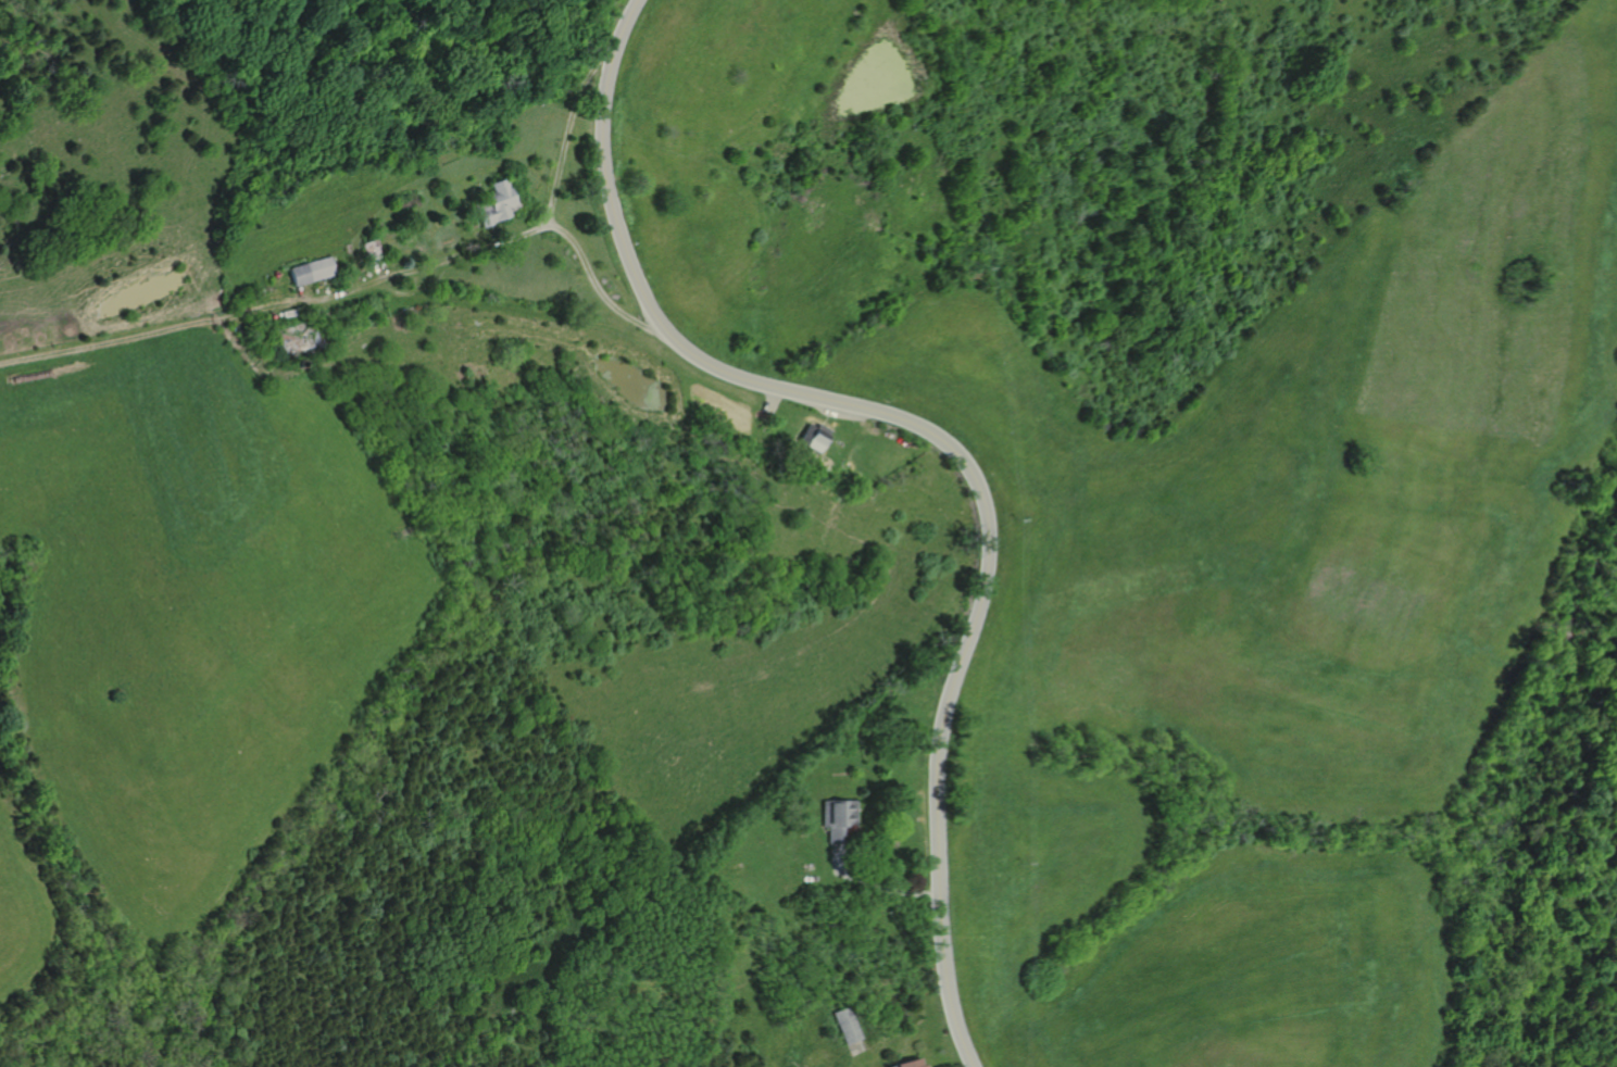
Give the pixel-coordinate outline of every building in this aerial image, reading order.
[(482,227),(511,215),(509,210),(519,205),(509,176),(490,183),(492,190),(485,193),(486,198),(473,202),(482,227)] [(369,261),(383,255),(377,238),(363,243),(369,261)] [(294,286),(336,274),(330,255),(289,267),(294,286)] [(288,359),(323,344),(313,317),(277,331),(288,359)] [(823,452),(835,430),(822,424),(820,427),(812,423),(802,441),(823,452)] [(823,800),(856,800),(856,826),(849,826),(849,843),(838,843),(828,843),(828,826),(823,826),(823,800)] [(839,1014),(853,1045),(870,1038),(857,1006),(839,1014)] [(930,1065),(927,1066),(925,1058),(902,1065),(902,1066),(931,1066),(930,1065)]
